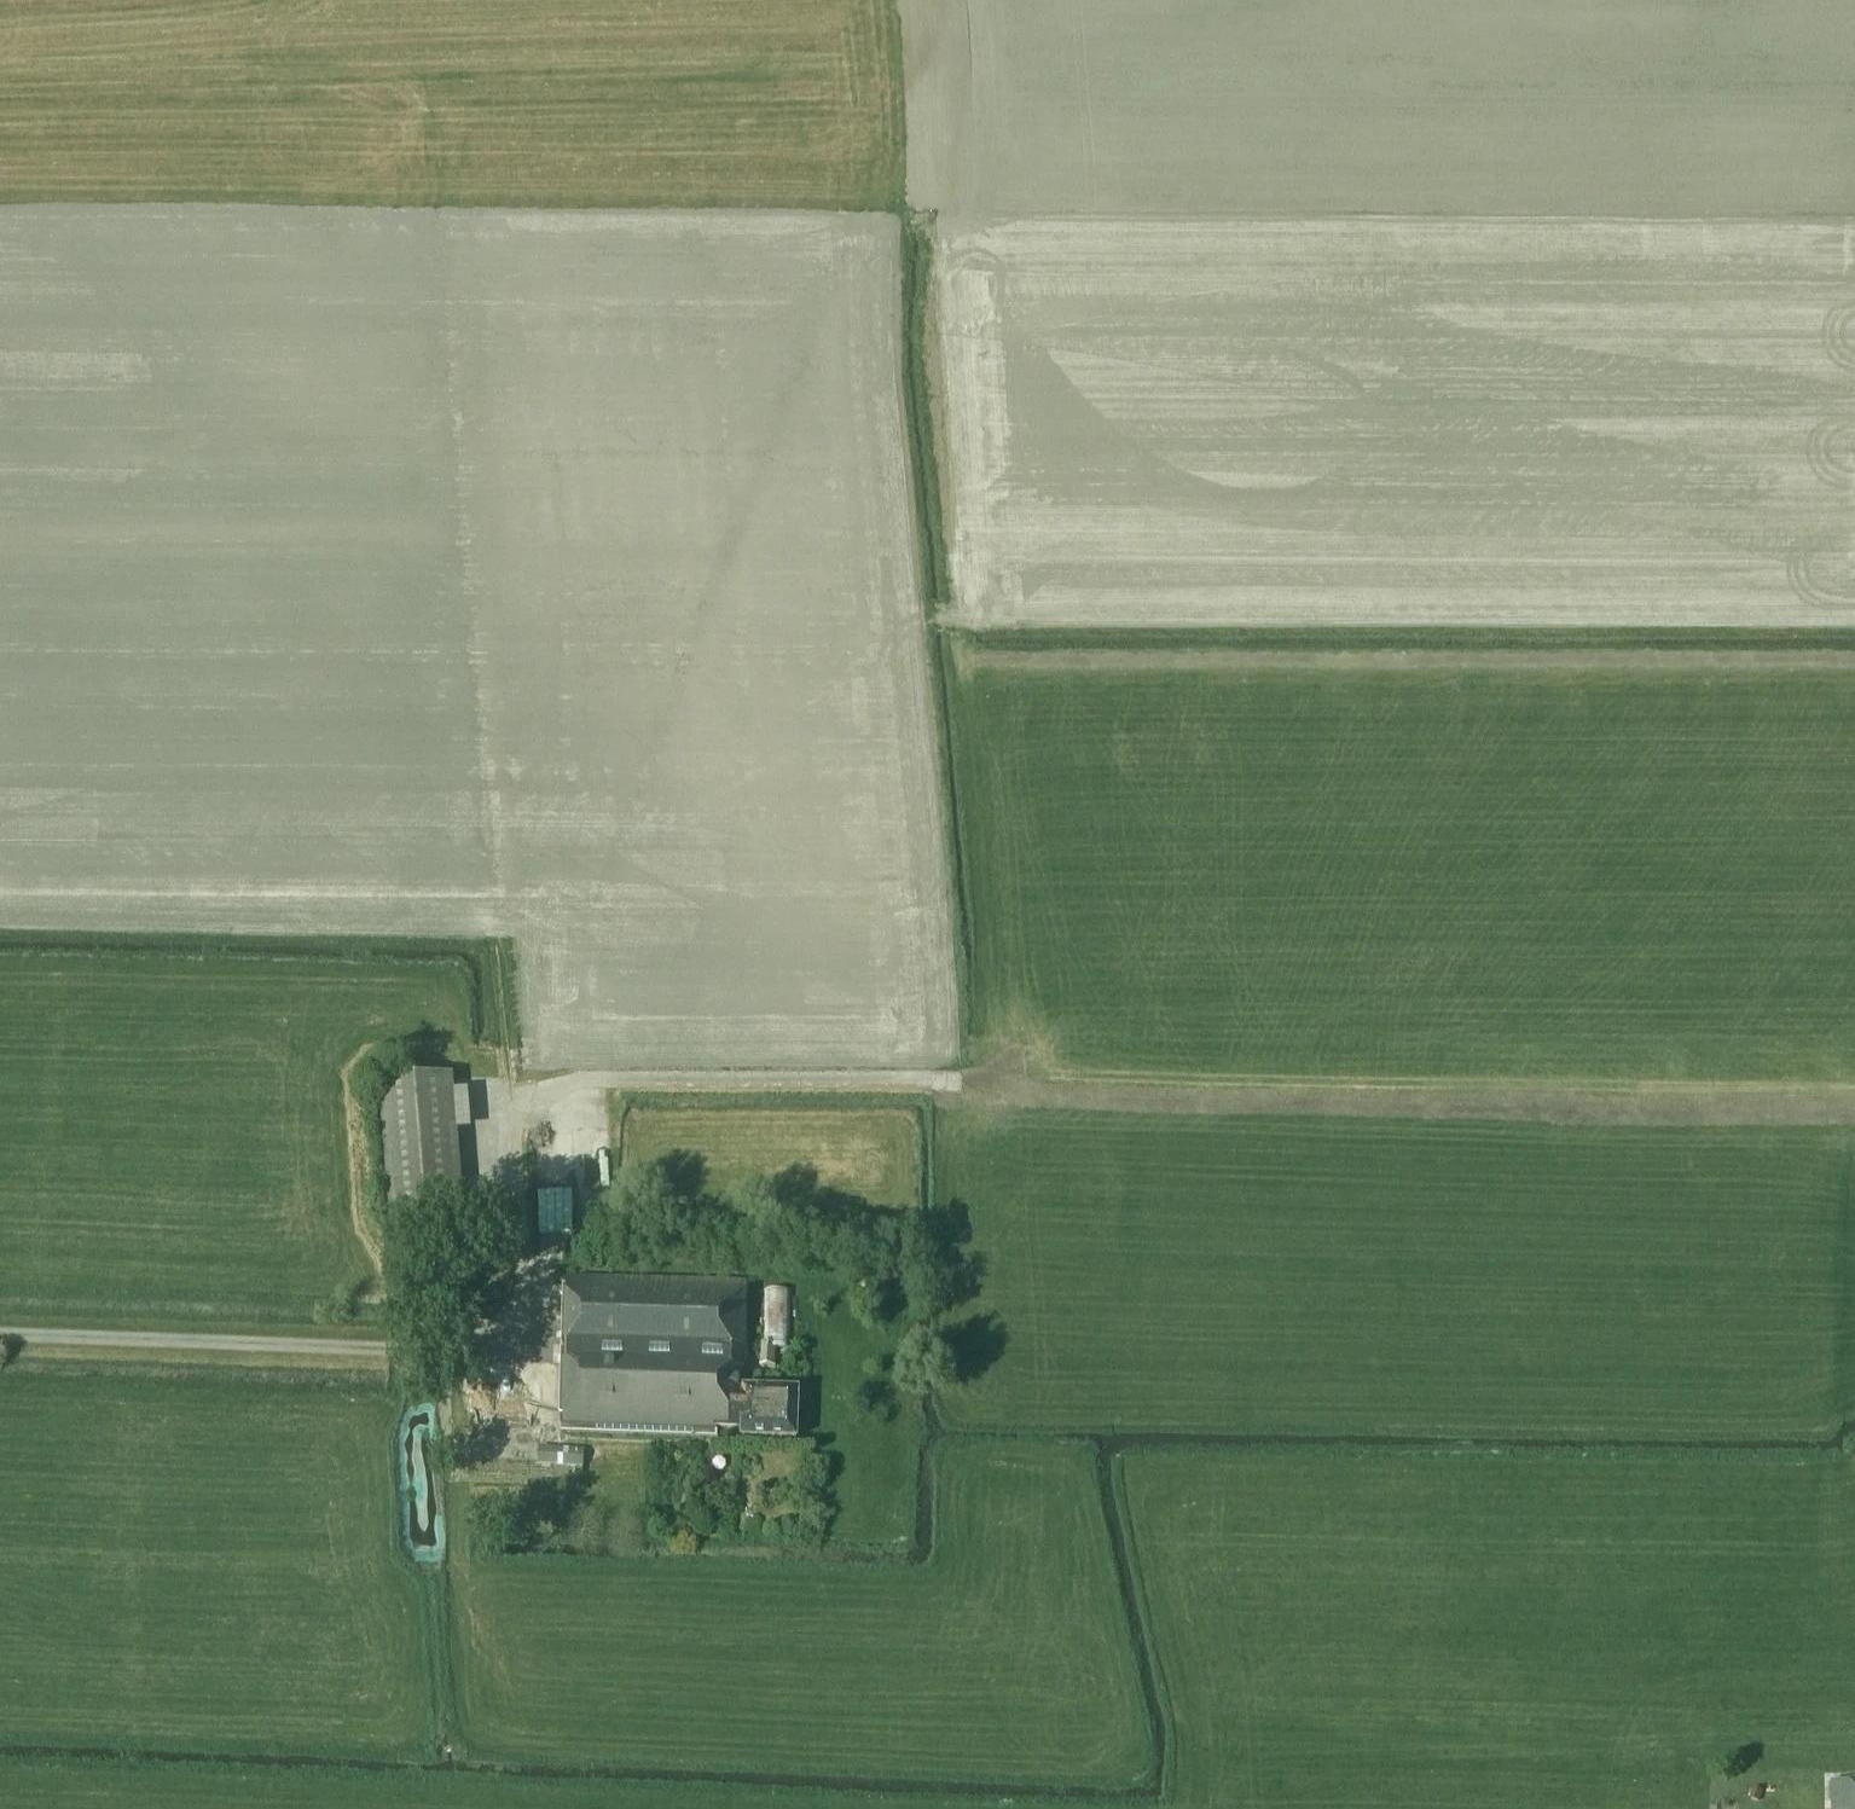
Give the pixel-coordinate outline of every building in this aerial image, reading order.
[(467,1219),(454,1076),(381,1082),(393,1225),(467,1219)] [(749,1281),(564,1277),(561,1434),(718,1438),(718,1427),(744,1428),(744,1438),(798,1439),(799,1387),(747,1386),(749,1281)] [(795,1286),(770,1287),(773,1362),(780,1361),(779,1345),(797,1344),(795,1286)] [(547,1463),(592,1464),(593,1447),(548,1445),(547,1463)] [(1854,1782),(1834,1782),(1833,1808),(1854,1808),(1854,1782)] [(1761,1801),(1763,1790),(1754,1788),(1752,1799),(1761,1801)]
